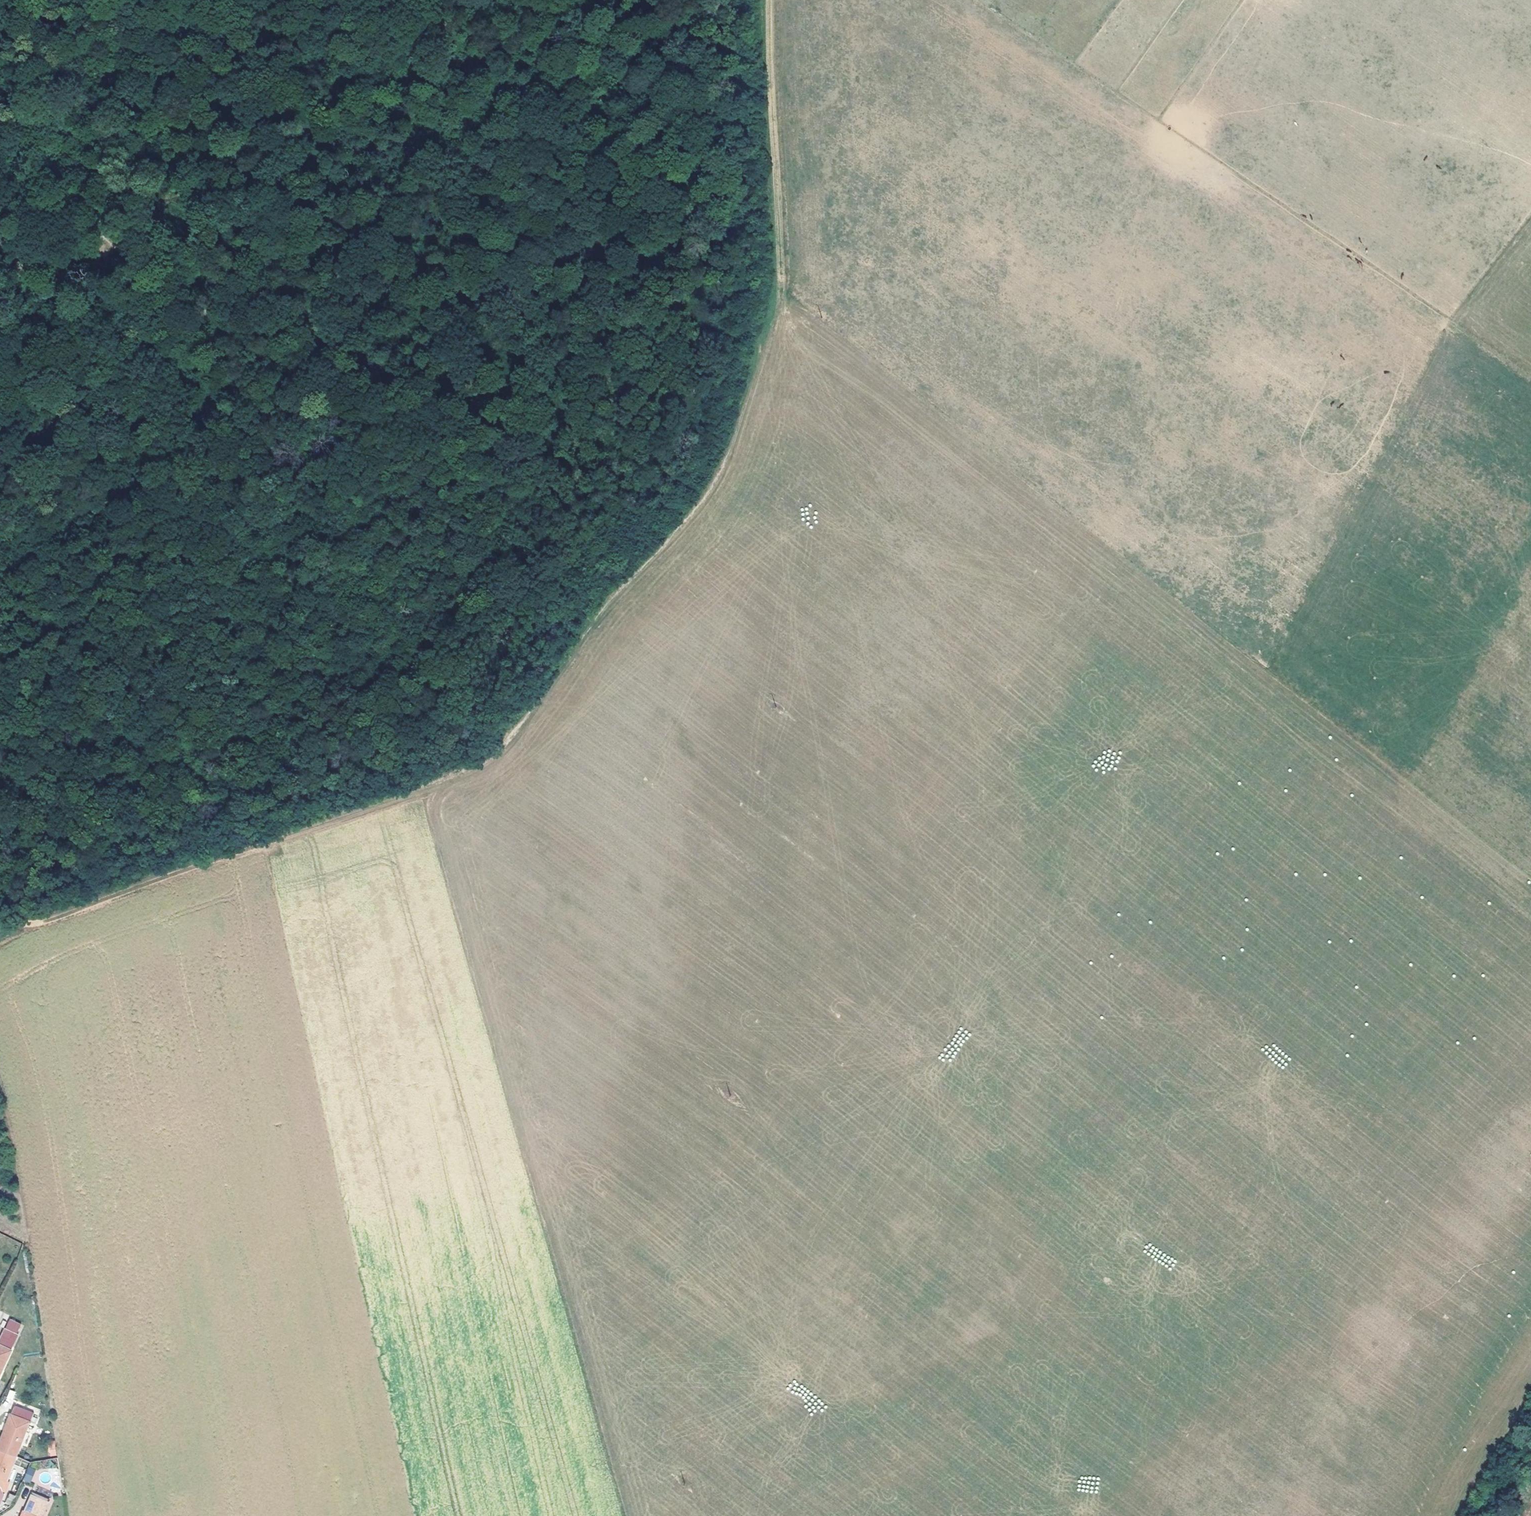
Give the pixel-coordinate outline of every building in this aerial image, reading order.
[(0,1374),(19,1334),(18,1334),(20,1330),(10,1325),(8,1328),(5,1327),(0,1337),(0,1378),(2,1374),(0,1374)] [(31,1422),(35,1413),(15,1405),(0,1445),(0,1450),(16,1456),(26,1431),(23,1430),(27,1420),(30,1422),(31,1422)] [(0,1450),(0,1499),(4,1491),(7,1492),(11,1482),(7,1481),(16,1456),(0,1450)] [(32,1480),(36,1470),(31,1468),(27,1478),(32,1480)] [(32,1494),(50,1502),(51,1498),(33,1491),(32,1494)] [(12,1505),(17,1495),(11,1492),(6,1503),(12,1505)] [(50,1502),(32,1494),(22,1515),(43,1515),(50,1502)]
